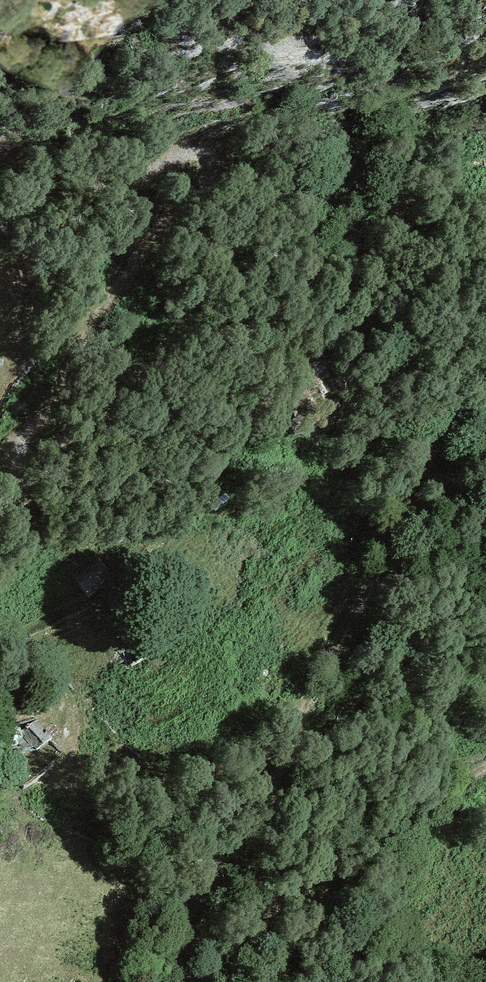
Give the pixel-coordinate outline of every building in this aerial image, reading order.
[(96,554),(69,572),(87,597),(113,578),(96,554)] [(52,741),(36,721),(20,735),(36,754),(52,741)]
